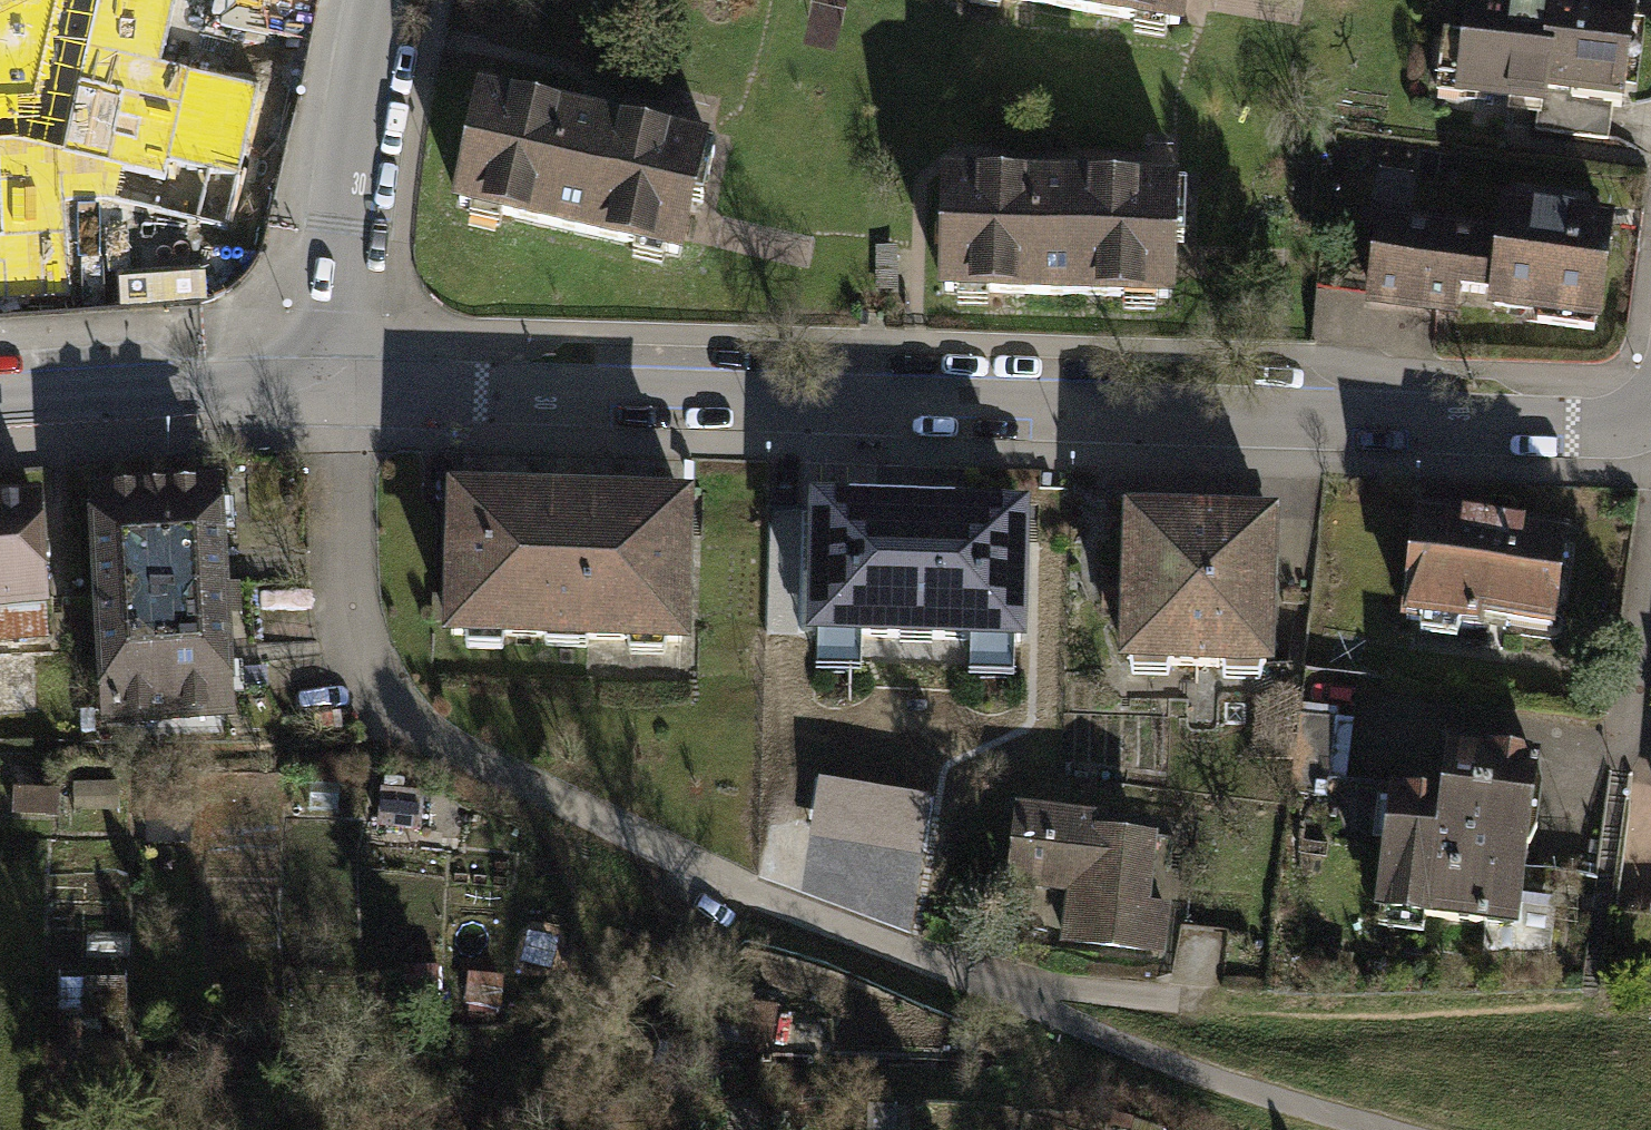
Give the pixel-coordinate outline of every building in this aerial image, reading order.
[(24,83),(102,202),(231,232),(266,80),(167,57),(180,0),(43,0),(24,83)] [(1194,40),(1200,0),(989,0),(1194,40)] [(1464,16),(1451,107),(1548,122),(1549,115),(1632,127),(1647,25),(1596,17),(1564,13),(1562,31),(1464,16)] [(0,84),(0,304),(75,300),(70,204),(102,202),(24,83),(0,84)] [(482,101),(458,206),(677,255),(690,200),(703,203),(714,153),(482,101)] [(1185,201),(944,191),(938,302),(1180,309),(1185,201)] [(1497,219),(1494,244),(1368,226),(1356,303),(1482,321),(1597,341),(1613,238),(1565,230),(1497,219)] [(86,483),(101,726),(236,718),(228,602),(220,475),(86,483)] [(456,501),(451,635),(681,642),(683,600),(689,600),(690,557),(684,557),(686,508),(456,501)] [(42,616),(35,507),(0,510),(0,619),(42,616)] [(818,519),(815,653),(1034,658),(1037,525),(818,519)] [(1118,531),(1113,686),(1269,690),(1274,536),(1118,531)] [(1412,533),(1400,633),(1560,651),(1571,552),(1412,533)] [(1391,755),(1372,928),(1512,944),(1532,771),(1391,755)] [(1001,890),(1072,899),(1065,948),(1170,962),(1178,903),(1152,900),(1162,824),(1012,805),(1001,890)]
